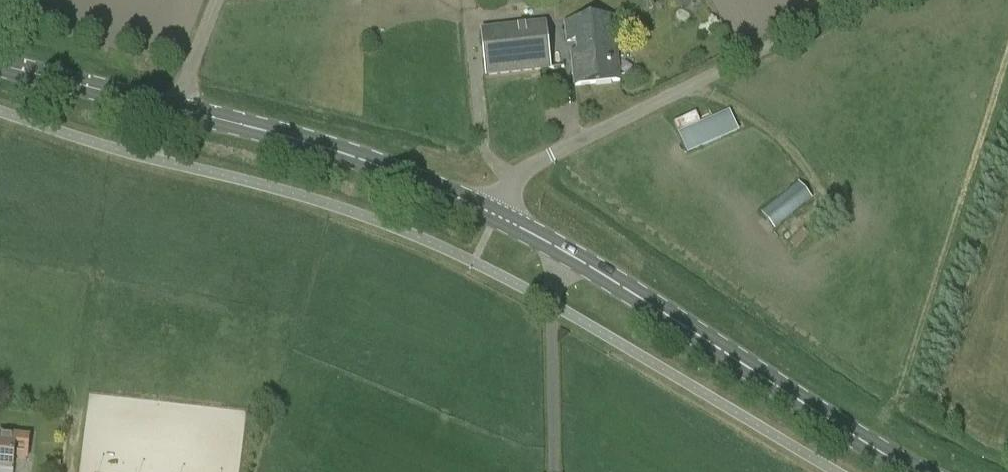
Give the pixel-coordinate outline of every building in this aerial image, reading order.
[(575,87),(620,82),(613,18),(565,23),(567,42),(576,41),(577,53),(571,54),(575,87)] [(559,22),(546,23),(481,31),(486,79),(552,72),(552,70),(564,69),(559,22)] [(737,132),(729,115),(681,136),(689,153),(737,132)] [(762,214),(775,231),(813,200),(800,183),(762,214)] [(13,470),(14,458),(27,459),(29,439),(0,436),(0,469),(13,470)]
